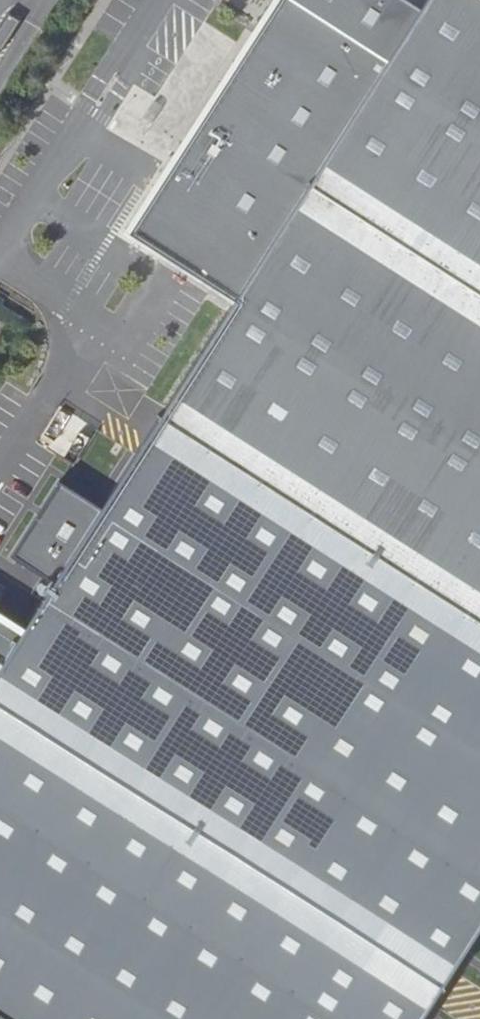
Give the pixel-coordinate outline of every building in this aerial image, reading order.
[(423,5),(414,0),(279,0),(135,226),(242,293),(103,512),(64,488),(18,561),(55,584),(25,631),(0,615),(0,1018),(436,1018),(479,949),(479,0),(426,0),(423,5)]
